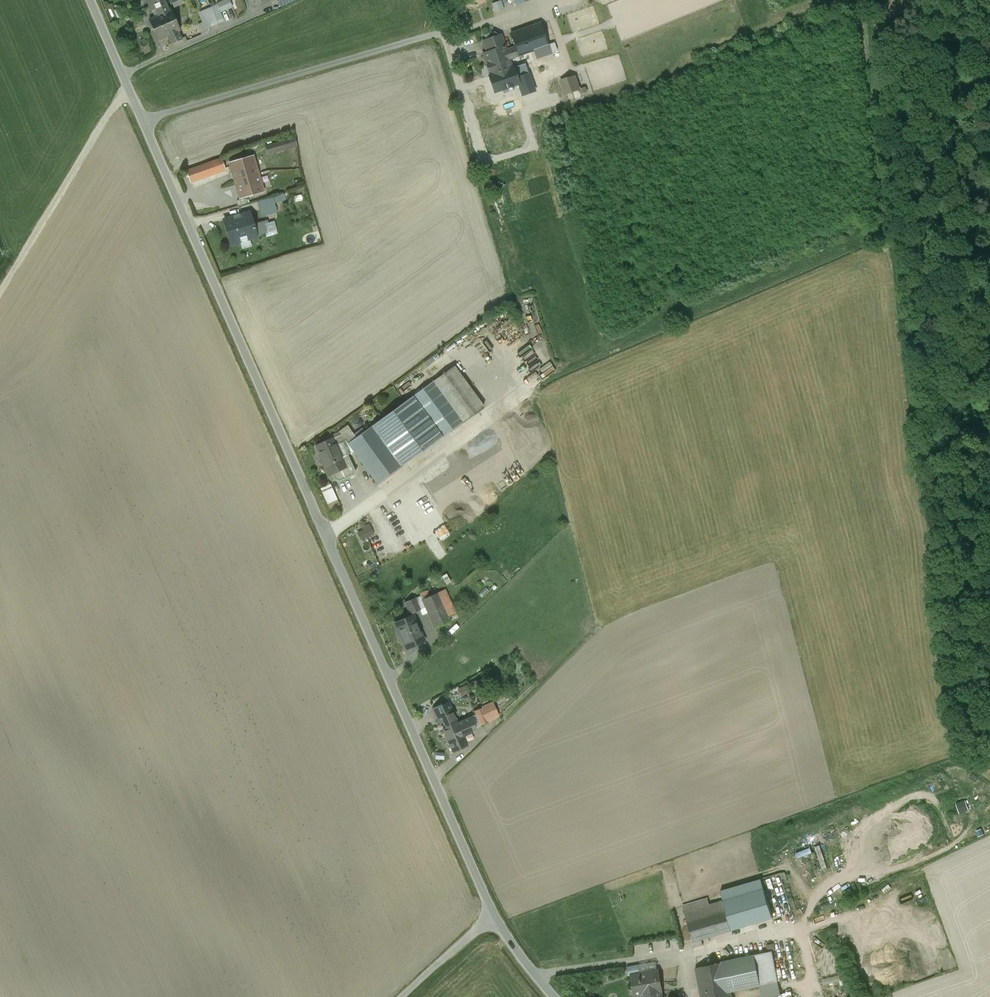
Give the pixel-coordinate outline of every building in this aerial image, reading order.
[(164,0),(163,0),(150,6),(152,11),(156,9),(159,16),(150,20),(154,29),(175,20),(170,11),(169,12),(164,0)] [(228,22),(224,12),(236,8),(233,0),(231,0),(201,11),(205,22),(201,24),(203,31),(228,22)] [(498,12),(507,9),(504,0),(495,3),(498,12)] [(175,20),(154,29),(159,39),(168,35),(171,43),(181,38),(177,31),(179,30),(175,20)] [(540,23),(526,28),(534,50),(548,45),(543,31),(540,23)] [(526,28),(510,34),(515,47),(506,50),(509,59),(524,54),(523,54),(534,50),(526,28)] [(549,29),(543,31),(548,45),(551,53),(557,51),(549,29)] [(501,35),(483,42),(487,53),(505,47),(501,35)] [(551,53),(548,45),(534,50),(537,59),(551,54),(551,53)] [(505,47),(487,53),(483,54),(490,76),(512,68),(509,59),(506,50),(505,47)] [(490,76),(489,76),(494,92),(519,84),(513,68),(512,68),(490,76)] [(575,77),(561,82),(565,94),(580,90),(575,77)] [(253,156),(230,163),(240,198),(263,191),(268,189),(265,180),(260,182),(253,156)] [(221,158),(186,171),(190,182),(225,170),(221,158)] [(287,193),(260,201),(264,217),(281,212),(278,202),(289,199),(287,193)] [(250,212),(224,220),(231,244),(257,236),(254,224),(250,212)] [(264,220),(254,224),(257,236),(258,238),(269,235),(264,220)] [(535,339),(523,346),(526,351),(538,343),(535,339)] [(545,380),(557,372),(548,358),(536,367),(545,380)] [(454,366),(432,382),(462,423),(483,407),(454,366)] [(432,382),(413,396),(421,407),(443,437),(462,423),(432,382)] [(413,396),(372,426),(381,437),(421,407),(413,396)] [(443,437),(421,407),(381,437),(402,467),(443,437)] [(356,437),(347,425),(339,431),(341,434),(332,438),(335,445),(346,440),(348,443),(356,437)] [(356,437),(348,443),(354,451),(354,452),(354,451),(378,484),(402,467),(381,437),(372,426),(356,437)] [(332,438),(316,446),(322,458),(320,458),(324,467),(325,467),(341,459),(342,459),(341,457),(335,445),(332,438)] [(346,440),(335,445),(341,457),(347,455),(354,452),(354,451),(348,443),(346,440)] [(347,455),(341,457),(342,459),(341,459),(345,467),(332,473),(334,479),(339,481),(352,475),(354,470),(347,455)] [(341,459),(325,467),(328,475),(332,473),(345,467),(341,459)] [(330,484),(321,489),(327,503),(337,499),(330,484)] [(337,499),(327,504),(330,509),(340,505),(337,499)] [(371,531),(358,536),(367,557),(380,552),(371,531)] [(444,589),(437,592),(449,617),(456,614),(444,589)] [(437,592),(422,599),(425,607),(435,628),(450,621),(449,617),(437,592)] [(420,596),(405,603),(410,614),(420,609),(425,607),(422,599),(420,596)] [(412,616),(396,623),(407,648),(424,641),(412,616)] [(448,702),(433,709),(439,723),(443,721),(454,716),(448,702)] [(492,703),(482,707),(489,722),(498,715),(492,703)] [(482,707),(474,711),(481,725),(489,722),(482,707)] [(454,716),(443,721),(446,729),(457,724),(457,723),(454,716)] [(470,718),(464,720),(467,729),(468,732),(475,729),(470,718)] [(457,723),(457,724),(457,723),(461,731),(467,729),(464,720),(457,723)] [(443,730),(453,751),(467,745),(461,731),(457,723),(457,724),(446,729),(443,730)] [(827,876),(825,869),(830,868),(824,845),(817,846),(819,854),(815,855),(821,878),(827,876)] [(800,858),(816,852),(814,848),(798,853),(800,858)] [(806,883),(812,881),(807,860),(801,861),(806,883)] [(723,901),(732,930),(772,917),(761,880),(720,892),(723,901)] [(723,901),(684,913),(693,941),(732,930),(723,901)] [(772,952),(754,956),(760,984),(762,996),(780,992),(772,952)] [(754,956),(696,968),(702,996),(730,991),(760,984),(754,956)] [(631,976),(634,989),(641,988),(642,996),(662,996),(660,991),(662,991),(658,971),(631,976)]
